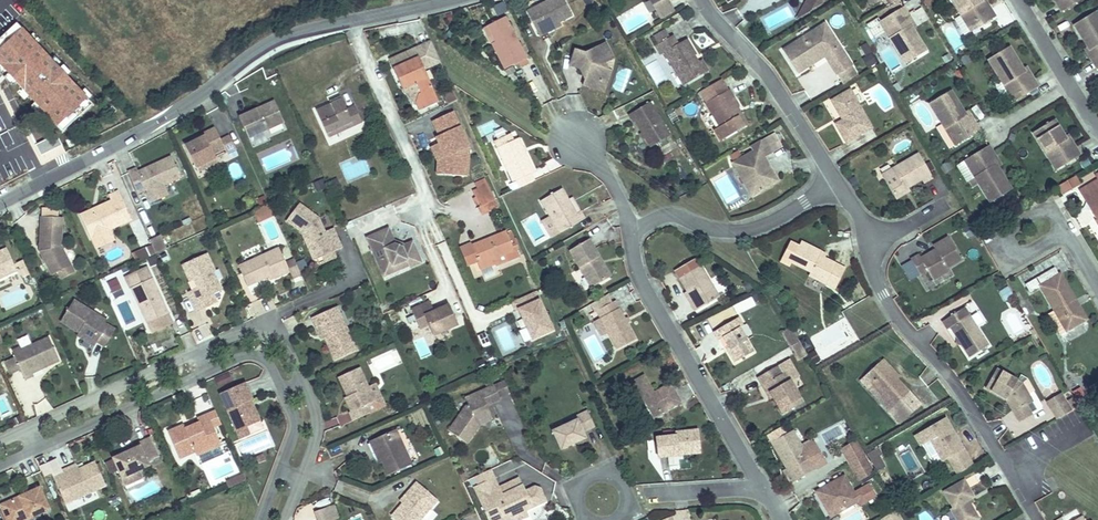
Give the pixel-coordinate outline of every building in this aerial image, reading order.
[(675,13),(668,0),(649,0),(660,21),(675,13)] [(797,13),(788,30),(811,17),(810,15),(806,8),(810,0),(804,0),(797,13)] [(806,8),(810,15),(818,10),(823,0),(810,0),(806,8)] [(865,1),(870,9),(877,4),(875,0),(868,0),(865,1)] [(966,26),(974,22),(978,29),(994,19),(989,12),(986,13),(978,1),(978,0),(950,0),(966,26)] [(978,1),(986,13),(989,12),(982,0),(980,0),(978,1)] [(1060,3),(1057,5),(1062,13),(1077,3),(1075,0),(1058,0),(1060,3)] [(567,3),(533,20),(545,42),(553,38),(550,35),(576,21),(567,3)] [(891,26),(883,31),(905,66),(925,54),(911,31),(904,19),(907,17),(902,9),(886,19),(891,26)] [(1074,26),(1088,48),(1095,60),(1092,62),(1097,70),(1097,69),(1097,20),(1094,14),(1074,26)] [(907,17),(904,19),(911,31),(914,29),(907,17)] [(886,19),(879,24),(883,31),(891,26),(886,19)] [(974,22),(966,26),(971,34),(978,29),(974,22)] [(509,25),(493,33),(500,47),(494,49),(508,76),(530,65),(509,25)] [(829,31),(820,36),(832,57),(841,51),(829,31)] [(500,47),(493,33),(487,35),(494,49),(500,47)] [(832,57),(820,36),(786,56),(800,79),(826,64),(837,84),(854,74),(841,51),(832,57)] [(703,81),(696,69),(694,71),(689,63),(695,60),(686,45),(678,49),(673,41),(654,53),(658,61),(664,58),(685,92),(703,81)] [(1088,48),(1085,50),(1092,62),(1095,60),(1088,48)] [(586,90),(593,93),(604,88),(606,83),(612,85),(615,76),(611,75),(607,68),(614,64),(606,49),(589,58),(579,55),(574,70),(585,74),(589,82),(586,90)] [(1008,49),(988,61),(1009,96),(1017,92),(1022,99),(1037,89),(1032,81),(1029,83),(1022,71),(1008,49)] [(410,66),(404,68),(392,74),(402,93),(415,87),(420,97),(416,99),(415,104),(419,113),(438,104),(420,64),(424,62),(418,50),(405,55),(410,66)] [(399,59),(404,68),(410,66),(405,55),(399,59)] [(701,66),(696,69),(703,81),(708,78),(701,66)] [(1025,69),(1022,71),(1029,83),(1032,81),(1025,69)] [(604,88),(593,93),(608,97),(612,85),(606,83),(604,88)] [(1017,92),(1009,96),(1014,104),(1022,99),(1017,92)] [(950,93),(929,106),(951,140),(959,136),(963,143),(979,133),(974,126),(971,128),(963,115),(950,93)] [(854,95),(833,106),(844,126),(837,130),(848,150),(876,136),(854,95)] [(327,102),(330,108),(342,102),(339,96),(327,102)] [(733,116),(737,114),(739,112),(730,96),(706,109),(715,126),(709,130),(720,148),(743,134),(733,116)] [(316,114),(327,135),(349,125),(352,130),(362,125),(355,109),(347,112),(342,102),(330,108),(316,114)] [(249,140),(266,132),(281,125),(271,104),(240,119),(249,140)] [(653,108),(631,118),(635,126),(639,125),(651,151),(670,141),(653,108)] [(434,138),(437,145),(444,159),(443,176),(466,177),(467,147),(451,113),(431,122),(437,137),(434,138)] [(966,113),(963,115),(971,128),(974,126),(966,113)] [(747,132),(737,114),(733,116),(743,134),(747,132)] [(1053,122),(1033,134),(1052,164),(1059,159),(1064,167),(1079,157),(1074,149),(1072,151),(1064,139),(1053,122)] [(349,125),(327,135),(330,141),(352,130),(349,125)] [(181,143),(193,166),(212,158),(210,154),(222,149),(224,152),(232,148),(226,135),(217,139),(212,129),(181,143)] [(959,136),(951,140),(956,148),(963,143),(959,136)] [(1067,137),(1064,139),(1072,151),(1074,149),(1067,137)] [(518,181),(523,191),(536,185),(531,175),(536,173),(522,142),(499,152),(514,183),(518,181)] [(437,145),(429,149),(436,164),(436,176),(443,176),(444,159),(437,145)] [(732,170),(744,192),(752,187),(758,196),(776,185),(764,165),(771,161),(763,147),(749,155),(751,159),(732,170)] [(988,148),(972,158),(977,165),(969,170),(991,205),(1011,192),(990,157),(993,156),(988,148)] [(136,168),(126,173),(135,193),(144,189),(147,192),(177,178),(168,158),(137,172),(136,168)] [(212,158),(193,166),(195,172),(214,163),(212,158)] [(1059,159),(1052,164),(1056,172),(1064,167),(1059,159)] [(921,161),(882,181),(895,204),(923,189),(926,194),(936,189),(921,161)] [(728,175),(717,181),(727,203),(739,198),(728,175)] [(1064,195),(1080,185),(1076,178),(1060,188),(1064,195)] [(1080,192),(1097,223),(1097,222),(1097,212),(1097,211),(1097,182),(1080,192)] [(474,198),(479,210),(495,204),(488,187),(477,193),(478,196),(474,198)] [(752,187),(744,192),(750,201),(758,196),(752,187)] [(563,190),(541,201),(561,237),(586,224),(582,216),(578,217),(563,190)] [(90,238),(110,229),(129,220),(116,192),(107,196),(109,202),(80,216),(90,238)] [(257,199),(259,209),(255,210),(257,220),(271,217),(267,197),(257,199)] [(325,230),(319,217),(299,202),(286,219),(301,230),(304,229),(317,257),(323,255),(333,250),(342,246),(334,226),(325,230)] [(495,204),(479,210),(482,218),(499,211),(495,204)] [(51,275),(58,272),(69,267),(60,248),(61,220),(39,219),(38,250),(51,275)] [(129,220),(110,229),(114,235),(132,227),(129,220)] [(166,247),(157,228),(146,233),(155,252),(166,247)] [(314,259),(317,257),(304,229),(301,230),(314,259)] [(388,231),(368,240),(378,261),(379,261),(384,271),(407,261),(409,266),(410,269),(421,264),(412,244),(401,249),(395,246),(388,231)] [(506,235),(474,250),(481,265),(480,268),(483,275),(501,267),(503,267),(520,259),(517,250),(513,251),(510,244),(514,242),(510,236),(507,237),(506,235)] [(952,275),(949,271),(964,262),(950,239),(936,248),(939,252),(917,266),(924,277),(931,274),(937,284),(952,275)] [(596,264),(601,262),(592,244),(570,255),(591,291),(607,283),(596,264)] [(279,247),(241,264),(250,283),(272,273),(275,277),(290,270),(279,247)] [(808,247),(798,265),(817,275),(815,279),(840,293),(850,274),(825,260),(827,257),(808,247)] [(333,250),(323,255),(326,261),(336,257),(333,250)] [(16,271),(7,252),(0,255),(0,278),(16,271)] [(197,311),(207,306),(203,298),(212,294),(218,292),(209,273),(215,271),(207,253),(180,265),(187,281),(192,279),(197,289),(189,293),(197,311)] [(407,261),(384,271),(386,276),(409,266),(407,261)] [(612,280),(601,262),(596,264),(607,283),(612,280)] [(69,267),(58,272),(61,278),(72,273),(69,267)] [(699,267),(679,279),(688,292),(694,302),(691,304),(696,312),(718,299),(699,267)] [(1054,269),(1025,286),(1030,295),(1041,288),(1068,333),(1084,323),(1071,303),(1075,301),(1060,276),(1058,277),(1054,269)] [(152,277),(133,285),(149,321),(169,312),(152,277)] [(118,279),(107,283),(114,299),(124,295),(118,279)] [(1004,299),(1012,295),(1009,287),(1000,291),(1004,299)] [(20,302),(15,292),(0,298),(0,299),(5,309),(20,302)] [(688,292),(685,294),(691,304),(694,302),(688,292)] [(203,298),(207,306),(216,302),(212,294),(203,298)] [(551,334),(535,295),(514,303),(530,342),(551,334)] [(73,298),(59,321),(82,334),(79,338),(94,346),(98,341),(105,345),(114,331),(88,316),(92,310),(73,298)] [(430,302),(412,310),(417,321),(425,317),(429,325),(433,334),(449,327),(449,328),(458,324),(450,305),(435,312),(430,302)] [(336,303),(311,315),(316,324),(319,322),(335,357),(356,347),(336,303)] [(617,305),(601,313),(620,349),(637,340),(617,305)] [(956,333),(963,344),(968,346),(967,352),(974,363),(992,353),(969,313),(949,326),(954,334),(956,333)] [(425,317),(417,321),(421,329),(429,325),(425,317)] [(739,320),(716,333),(722,342),(727,339),(734,351),(731,353),(738,364),(755,354),(742,331),(745,329),(739,320)] [(201,342),(213,336),(208,325),(196,330),(201,342)] [(795,329),(786,333),(794,346),(802,341),(795,329)] [(422,358),(431,354),(423,337),(414,341),(422,358)] [(21,348),(12,352),(25,381),(34,377),(32,372),(58,360),(50,340),(23,352),(21,348)] [(372,375),(402,365),(397,349),(367,358),(372,375)] [(876,376),(869,382),(892,409),(887,413),(899,426),(920,408),(908,395),(892,376),(895,373),(883,360),(871,371),(876,376)] [(373,399),(366,384),(359,366),(338,375),(353,407),(348,410),(353,420),(370,412),(365,402),(373,399)] [(779,367),(761,377),(766,386),(770,384),(788,416),(806,404),(788,373),(784,375),(779,367)] [(876,376),(871,371),(860,380),(887,413),(892,409),(869,382),(876,376)] [(1002,372),(992,391),(1009,400),(1025,425),(1037,417),(1031,408),(1039,403),(1028,385),(1002,372)] [(218,387),(233,382),(230,374),(215,379),(218,387)] [(643,376),(624,386),(635,405),(644,400),(655,418),(678,404),(670,390),(665,388),(654,394),(643,376)] [(500,399),(510,396),(504,380),(495,383),(500,399)] [(245,383),(223,393),(238,427),(247,423),(256,419),(247,402),(253,399),(245,383)] [(493,384),(464,397),(467,404),(464,405),(448,430),(466,442),(479,423),(479,418),(490,414),(486,404),(499,398),(493,384)] [(1076,402),(1085,399),(1081,388),(1073,391),(1076,402)] [(15,410),(10,393),(0,396),(0,411),(1,414),(15,410)] [(238,427),(223,393),(221,394),(237,428),(238,427)] [(1070,403),(1066,396),(1051,404),(1055,411),(1070,403)] [(1061,422),(1076,414),(1070,403),(1055,411),(1061,422)] [(207,413),(213,425),(221,421),(215,409),(207,413)] [(587,410),(574,416),(576,419),(551,430),(560,449),(585,437),(582,431),(594,426),(587,410)] [(167,431),(180,457),(195,450),(197,454),(221,443),(213,425),(207,413),(197,417),(198,421),(189,425),(190,428),(186,430),(183,424),(167,431)] [(490,414),(479,418),(479,423),(492,418),(490,414)] [(948,420),(918,438),(924,448),(934,442),(946,464),(951,461),(958,471),(973,462),(948,420)] [(247,423),(238,427),(243,437),(252,433),(247,423)] [(395,429),(369,441),(373,450),(379,448),(384,460),(382,461),(388,475),(411,464),(395,429)] [(677,442),(661,444),(665,463),(683,460),(682,455),(703,451),(700,432),(677,436),(677,442)] [(795,433),(774,445),(797,484),(818,472),(795,433)] [(249,453),(272,442),(268,434),(245,445),(249,453)] [(111,457),(120,478),(140,469),(148,465),(146,460),(156,456),(147,436),(136,442),(137,445),(111,457)] [(379,448),(373,450),(379,462),(382,461),(384,460),(379,448)] [(682,455),(683,460),(704,456),(703,451),(682,455)] [(868,453),(854,462),(865,479),(879,471),(870,457),(868,453)] [(61,470),(51,475),(64,503),(104,484),(94,461),(77,469),(63,476),(61,470)] [(973,462),(958,471),(961,476),(976,467),(973,462)] [(75,464),(61,470),(63,476),(77,469),(75,464)] [(493,477),(490,469),(474,476),(478,484),(493,477)] [(230,486),(248,478),(245,471),(227,480),(230,486)] [(470,487),(485,519),(495,519),(504,516),(510,516),(511,519),(512,519),(518,519),(526,516),(524,511),(545,501),(539,489),(534,487),(524,491),(516,495),(514,489),(501,494),(498,487),(493,477),(478,484),(470,487)] [(498,487),(501,494),(514,489),(516,495),(524,491),(518,478),(498,487)] [(849,478),(822,494),(836,519),(863,503),(849,478)] [(416,481),(410,489),(412,491),(402,503),(391,515),(396,519),(419,519),(437,499),(416,481)] [(956,519),(979,519),(970,504),(976,500),(967,483),(945,495),(955,512),(952,513),(956,519)] [(6,519),(12,519),(17,518),(18,519),(28,519),(48,510),(37,486),(0,504),(0,508),(6,519)] [(410,489),(399,500),(402,503),(412,491),(410,489)] [(896,511),(881,519),(901,519),(896,511)]
